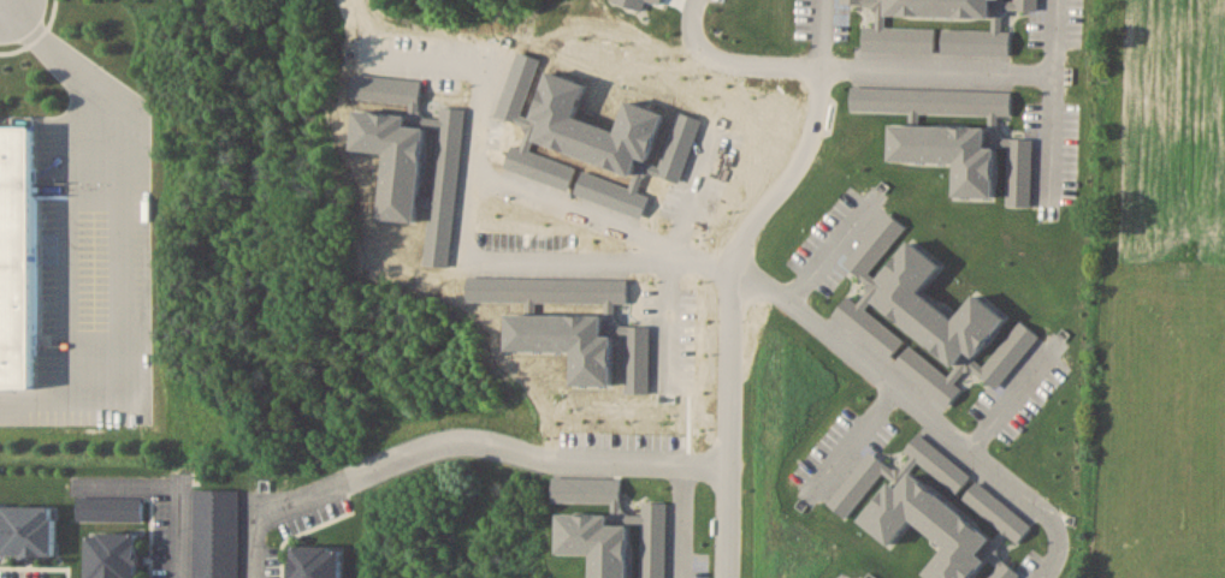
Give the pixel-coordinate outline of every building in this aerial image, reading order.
[(34,386),(31,124),(0,123),(0,386),(34,386)] [(76,496),(76,518),(120,518),(120,496),(76,496)] [(85,531),(84,577),(136,577),(136,532),(85,531)] [(294,577),(340,577),(341,546),(295,545),(294,577)]
